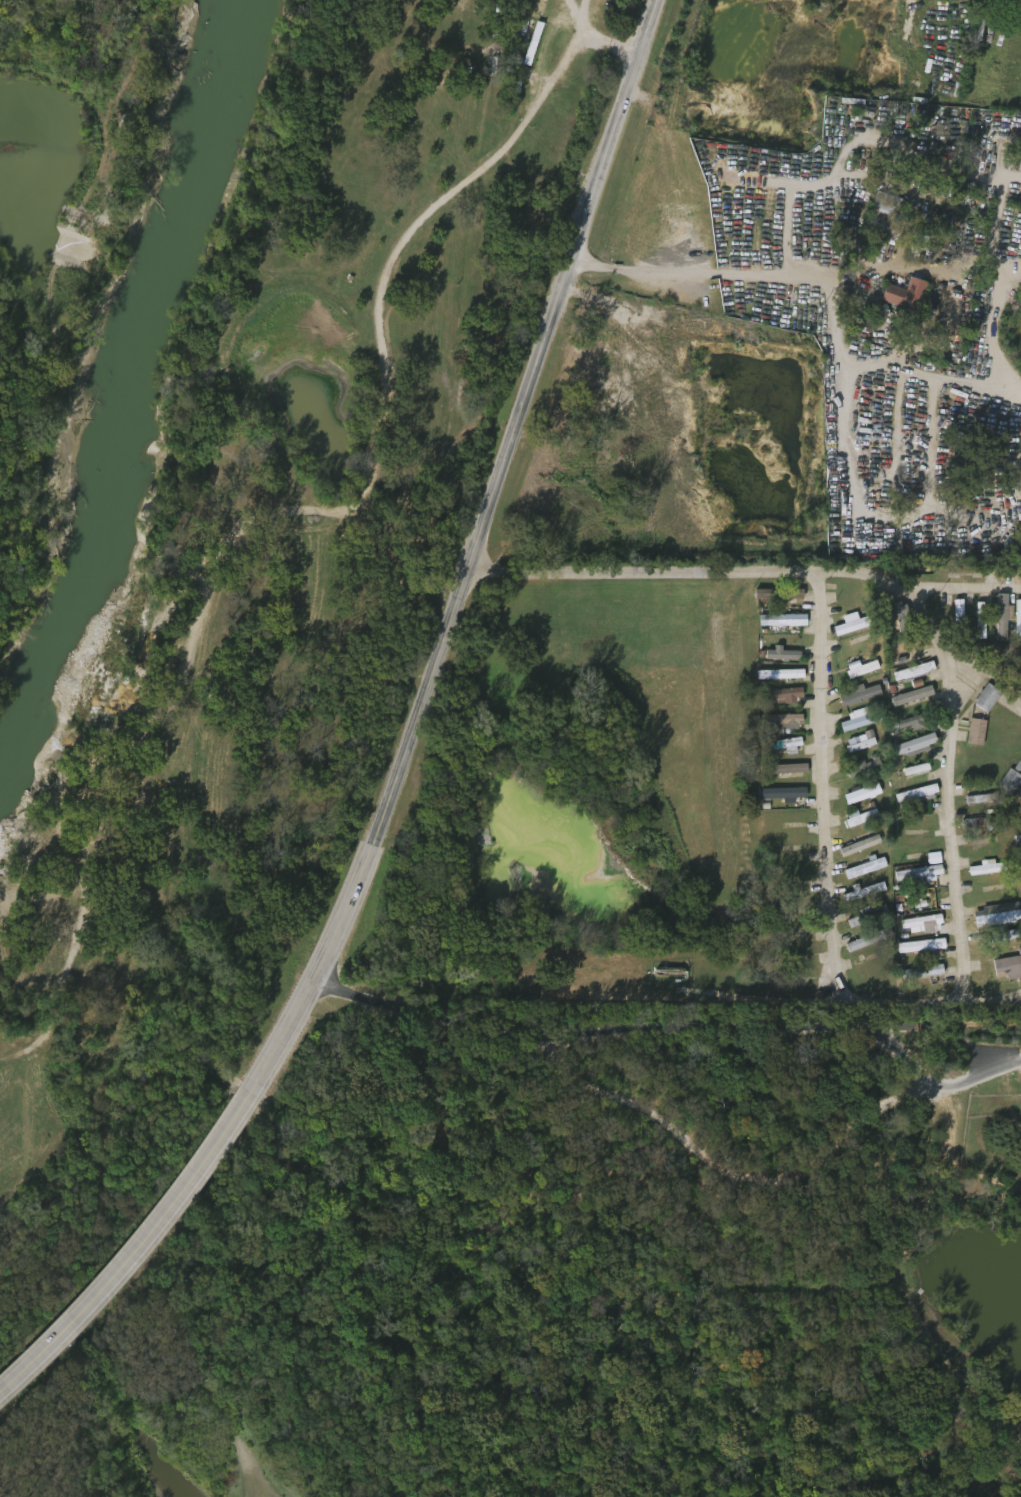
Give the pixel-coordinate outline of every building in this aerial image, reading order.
[(927,146),(908,140),(903,156),(923,161),(927,146)] [(865,233),(876,192),(907,200),(896,242),(865,233)] [(887,284),(908,290),(911,277),(929,282),(921,313),(882,303),(887,284)] [(804,589),(804,599),(756,599),(756,589),(804,589)] [(747,591),(747,601),(768,601),(768,591),(747,591)] [(840,595),(857,595),(857,624),(840,624),(840,595)] [(998,595),(1008,595),(1008,642),(998,642),(998,595)] [(989,643),(999,643),(999,596),(989,596),(989,643)] [(955,601),(946,602),(947,636),(956,636),(955,601)] [(1017,616),(1016,601),(1008,601),(1008,640),(1020,640),(1020,616),(1017,616)] [(891,605),(900,602),(912,634),(902,637),(891,605)] [(807,615),(807,625),(760,625),(760,615),(807,615)] [(892,649),(913,642),(916,651),(894,658),(892,649)] [(883,656),(897,655),(896,647),(882,648),(883,656)] [(801,659),(769,659),(769,651),(801,651),(801,659)] [(894,674),(932,660),(936,669),(897,684),(894,674)] [(847,670),(877,662),(879,670),(849,677),(847,670)] [(802,670),(802,680),(770,680),(770,670),(802,670)] [(975,704),(988,683),(1002,692),(988,713),(975,704)] [(840,697),(878,684),(882,694),(843,707),(840,697)] [(994,695),(980,684),(965,704),(979,715),(994,695)] [(926,698),(924,689),(883,696),(885,706),(926,698)] [(804,699),(766,699),(766,690),(804,690),(804,699)] [(840,723),(852,719),(850,713),(877,705),(882,720),(843,733),(840,723)] [(763,725),(763,715),(804,715),(804,725),(763,725)] [(916,729),(912,716),(890,723),(894,737),(916,729)] [(967,744),(973,718),(988,721),(982,747),(967,744)] [(959,745),(976,747),(978,722),(962,720),(959,745)] [(869,746),(865,733),(838,740),(841,754),(869,746)] [(937,745),(899,755),(897,745),(935,735),(937,745)] [(803,740),(803,748),(766,748),(766,740),(803,740)] [(872,770),(869,761),(857,765),(856,761),(837,767),(842,780),(872,770)] [(808,774),(763,774),(763,770),(766,770),(766,765),(808,765),(808,774)] [(1010,768),(1020,776),(1020,780),(1012,794),(999,785),(1010,768)] [(874,795),(870,785),(836,796),(839,806),(874,795)] [(896,794),(937,785),(939,793),(898,803),(896,794)] [(798,789),(751,790),(751,800),(798,799),(798,789)] [(996,796),(996,804),(967,804),(967,796),(996,796)] [(879,819),(848,825),(846,814),(877,808),(879,819)] [(1003,817),(1003,827),(965,827),(965,817),(1003,817)] [(1008,846),(1020,845),(1020,836),(1008,837),(1008,846)] [(831,848),(833,857),(875,846),(873,837),(831,848)] [(941,862),(929,862),(929,854),(941,854),(941,862)] [(845,870),(885,857),(888,866),(848,879),(845,870)] [(970,864),(1015,860),(1016,870),(970,874),(970,864)] [(945,874),(898,882),(896,872),(943,864),(945,874)] [(840,897),(885,882),(888,891),(843,906),(840,897)] [(839,921),(841,927),(880,916),(877,906),(862,911),(861,908),(851,911),(853,917),(839,921)] [(1011,910),(1020,910),(1020,922),(988,922),(988,908),(1011,908),(1011,910)] [(924,928),(902,928),(902,918),(942,918),(942,932),(924,932),(924,928)] [(992,934),(1020,929),(1020,937),(994,942),(992,934)] [(891,938),(849,951),(846,943),(889,930),(891,938)] [(900,942),(946,941),(947,951),(900,952),(900,942)] [(995,959),(1020,956),(1020,978),(997,980),(995,959)] [(906,981),(904,972),(943,963),(945,973),(906,981)]
